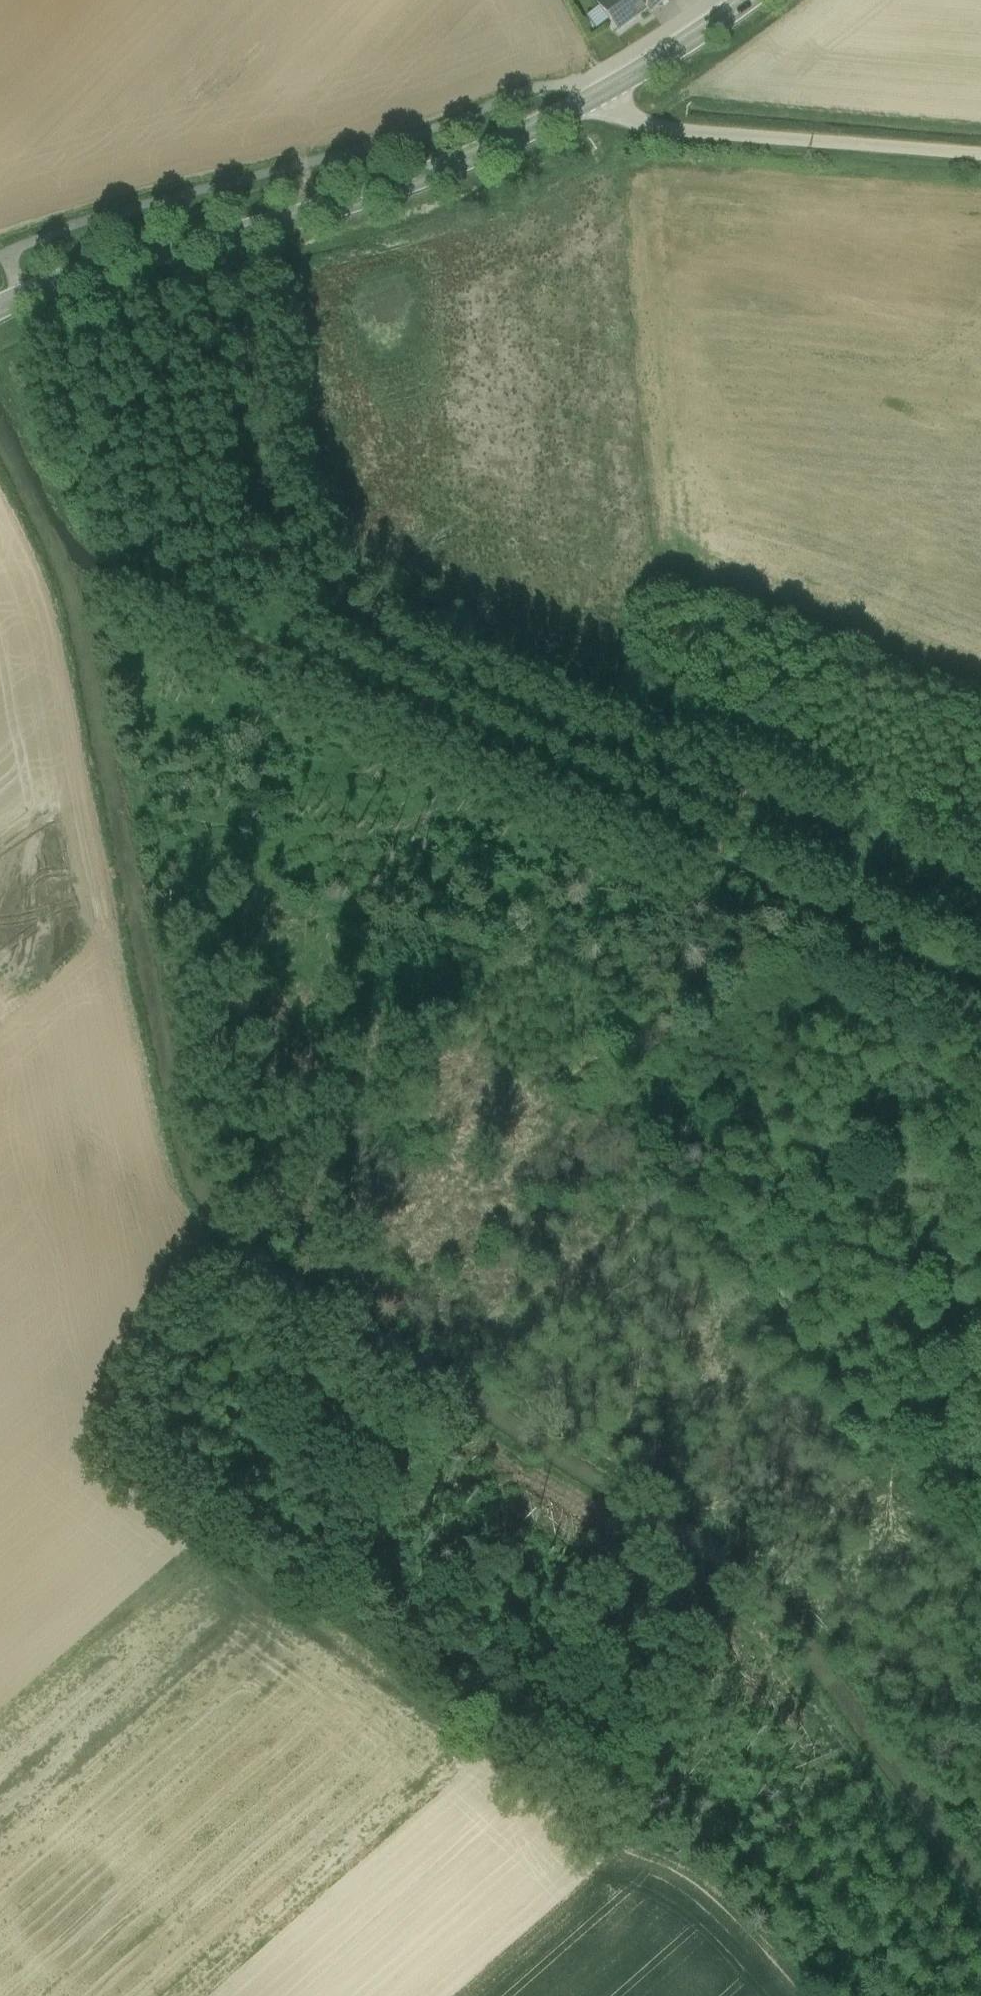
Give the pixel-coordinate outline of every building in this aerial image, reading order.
[(615,33),(663,0),(591,0),(615,33)]
